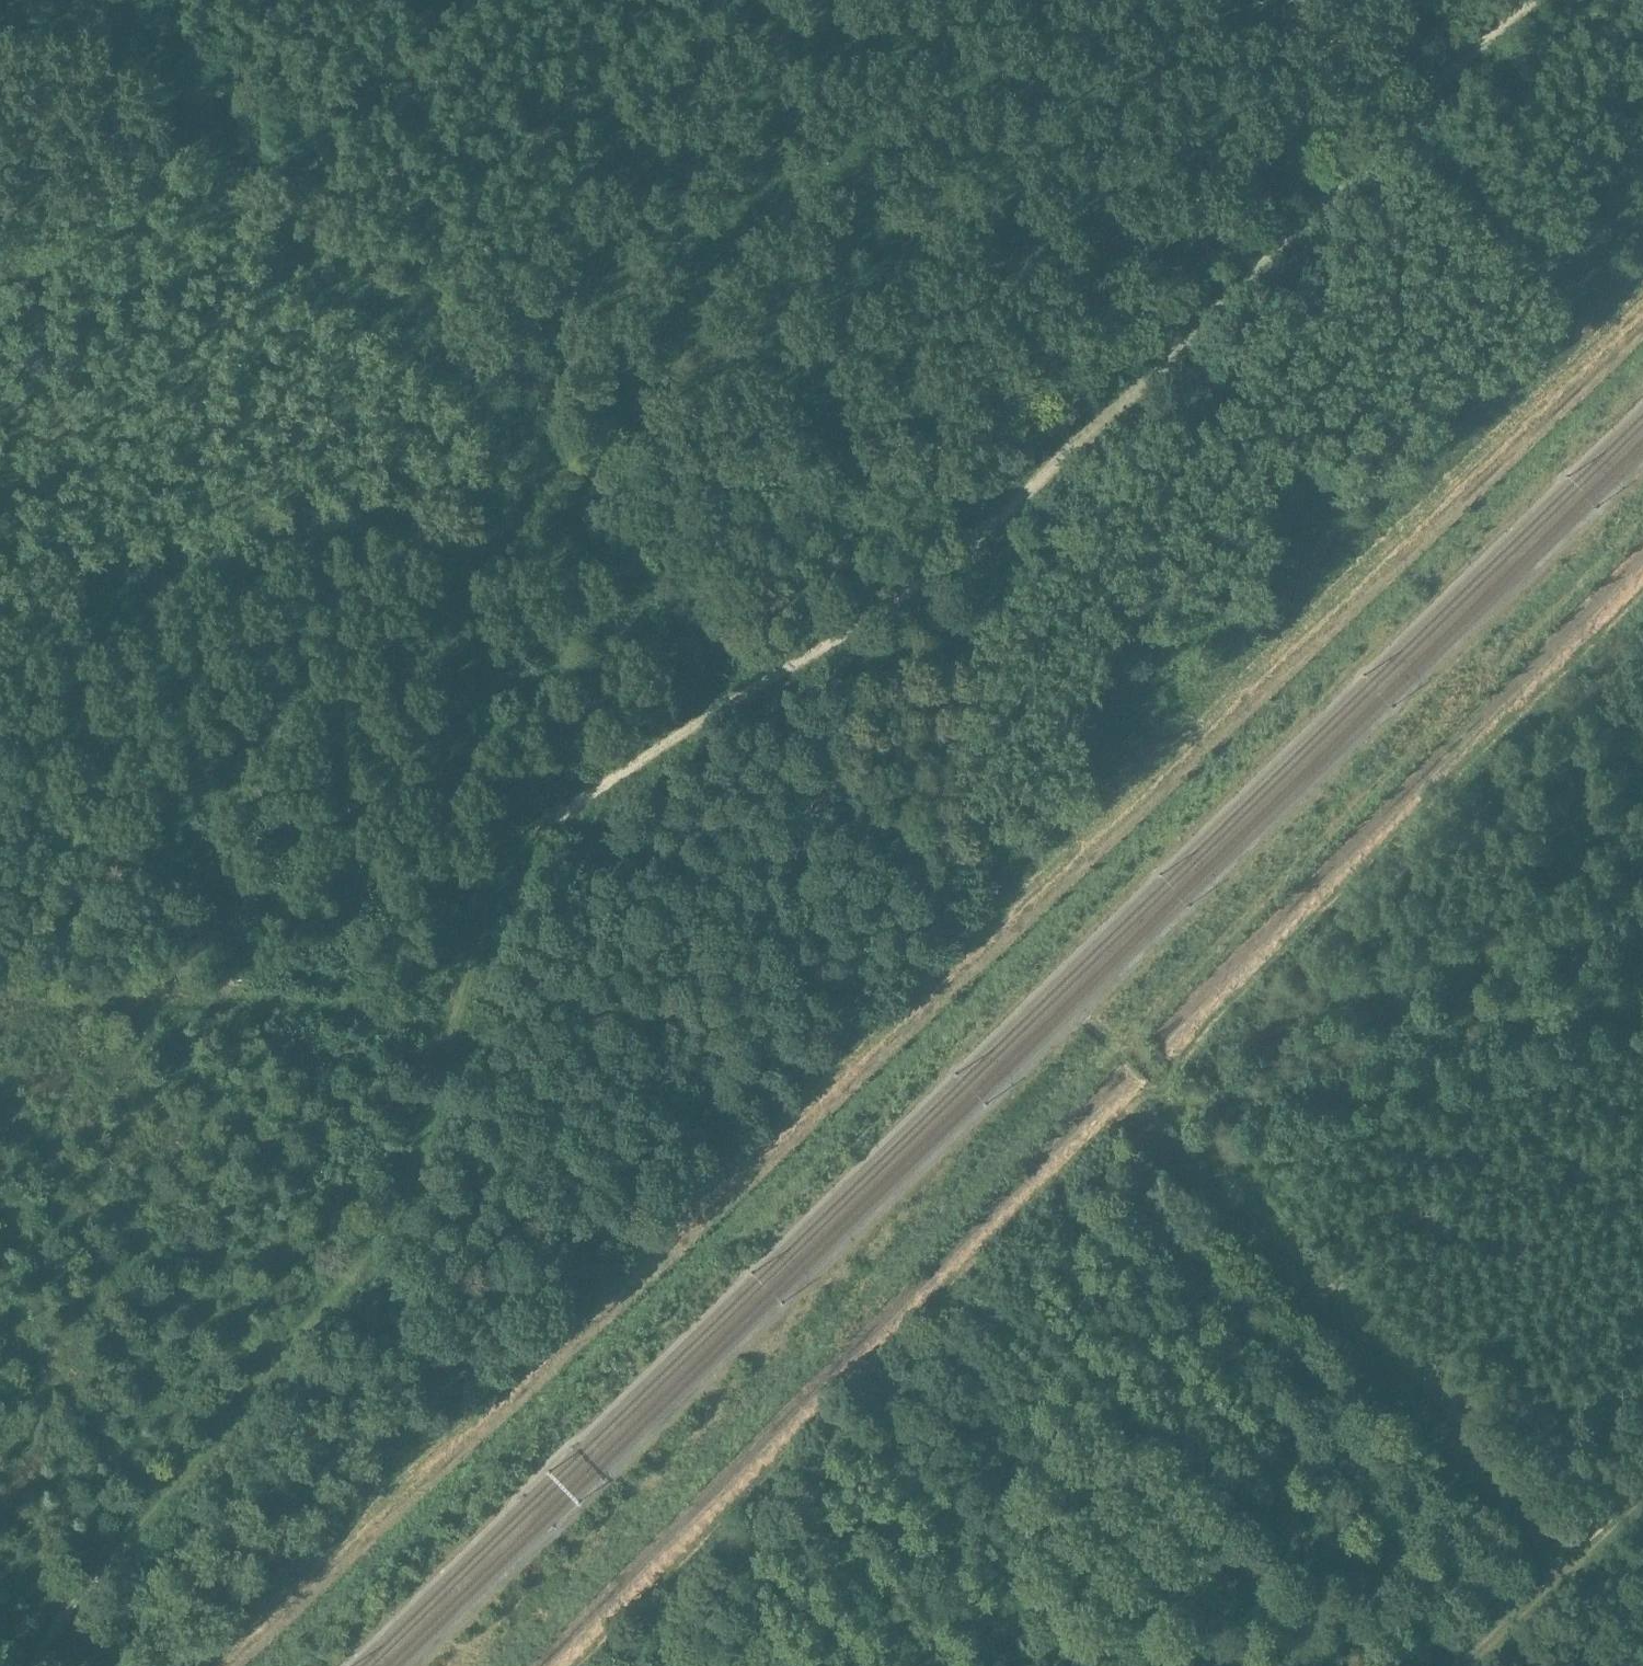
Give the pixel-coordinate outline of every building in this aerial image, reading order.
[(863,820),(882,829),(887,817),(869,808),(863,820)]
